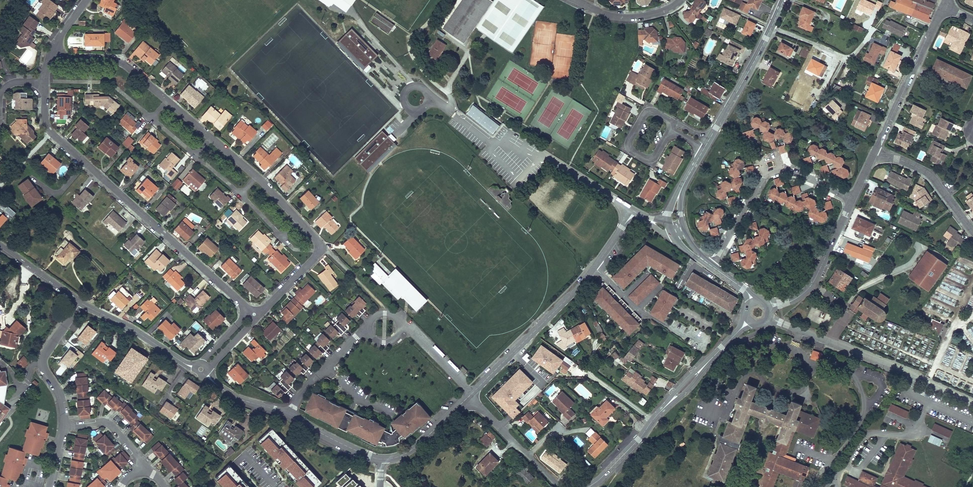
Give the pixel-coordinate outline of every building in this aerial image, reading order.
[(50,0),(43,0),(41,3),(43,4),(38,10),(39,11),(36,15),(43,20),(46,16),(47,16),(52,10),(53,12),(58,6),(50,0)] [(99,4),(106,7),(105,8),(103,11),(113,16),(116,8),(114,7),(116,4),(113,2),(114,0),(100,0),(99,4)] [(347,0),(335,0),(344,9),(346,7),(347,8),(350,5),(351,3),(347,0)] [(535,0),(494,0),(493,1),(492,0),(459,0),(440,26),(464,43),(476,26),(513,52),(544,7),(535,0)] [(704,0),(697,0),(694,0),(695,2),(695,5),(693,7),(699,13),(702,10),(702,8),(704,8),(703,5),(706,5),(706,1),(704,0)] [(748,4),(757,9),(762,0),(750,0),(748,4)] [(933,9),(911,0),(896,0),(895,2),(892,1),(889,6),(893,8),(930,22),(931,19),(930,19),(931,17),(930,16),(933,9)] [(933,9),(935,4),(924,0),(911,0),(933,9)] [(32,8),(25,2),(23,5),(30,10),(32,8)] [(699,13),(693,7),(690,11),(688,11),(686,11),(687,13),(684,14),(685,18),(690,22),(693,21),(693,19),(696,18),(696,16),(697,16),(699,13)] [(724,7),(720,18),(736,26),(741,15),(724,7)] [(814,12),(803,7),(800,16),(803,17),(803,19),(802,18),(799,26),(807,29),(809,25),(814,12)] [(389,21),(382,17),(380,20),(378,18),(380,15),(376,12),(370,21),(388,34),(395,25),(391,23),(389,26),(387,24),(389,21)] [(38,22),(30,16),(20,30),(23,32),(21,36),(30,43),(34,38),(31,36),(33,34),(30,31),(32,28),(33,29),(38,22)] [(136,34),(127,27),(130,24),(124,19),(121,22),(122,23),(116,30),(122,35),(123,35),(122,37),(129,43),(136,34)] [(750,36),(756,24),(748,20),(742,33),(750,36)] [(886,20),(882,27),(902,37),(906,28),(891,20),(890,22),(886,20)] [(950,49),(960,53),(969,34),(963,30),(961,34),(958,32),(960,29),(953,26),(952,26),(950,29),(945,38),(950,41),(953,42),(950,49)] [(645,40),(648,42),(652,42),(652,45),(661,44),(660,36),(658,36),(657,32),(652,27),(650,29),(649,29),(646,27),(644,29),(643,31),(642,30),(638,30),(638,40),(642,40),(643,40),(644,39),(645,40)] [(337,42),(362,68),(377,54),(351,28),(337,42)] [(713,31),(707,28),(704,34),(710,37),(711,36),(713,31)] [(85,46),(104,45),(103,41),(110,41),(110,33),(103,33),(103,34),(85,34),(85,46)] [(29,45),(30,43),(21,36),(16,42),(19,45),(20,43),(25,46),(26,43),(29,45)] [(685,42),(681,37),(678,39),(677,39),(675,37),(672,39),(671,40),(670,38),(666,38),(665,48),(669,48),(670,47),(672,49),(674,52),(679,52),(685,47),(685,42)] [(424,47),(427,48),(432,39),(430,38),(424,47)] [(447,45),(437,39),(428,54),(437,60),(447,45)] [(746,47),(739,44),(731,40),(726,50),(724,51),(722,55),(720,60),(732,66),(735,61),(733,60),(735,56),(737,57),(739,51),(743,53),(746,47)] [(896,40),(892,48),(897,51),(901,43),(896,40)] [(159,55),(142,41),(135,50),(142,56),(142,57),(145,59),(151,64),(159,55)] [(789,57),(794,49),(782,43),(778,50),(789,57)] [(863,60),(874,65),(880,53),(884,55),(886,48),(874,43),(869,54),(867,52),(863,60)] [(799,55),(806,58),(810,51),(808,50),(803,47),(799,55)] [(142,56),(135,50),(133,52),(143,61),(145,59),(142,57),(142,56)] [(901,56),(891,51),(884,66),(894,71),(901,56)] [(812,59),(807,69),(822,76),(827,67),(812,59)] [(959,70),(937,59),(932,71),(953,82),(959,70)] [(177,68),(169,62),(161,71),(167,75),(167,74),(169,76),(169,77),(168,78),(175,84),(183,75),(176,69),(177,68)] [(653,73),(655,69),(646,64),(639,76),(635,73),(630,82),(634,85),(635,84),(636,82),(645,87),(650,78),(649,78),(650,76),(651,77),(653,73)] [(780,73),(771,68),(769,72),(768,71),(764,79),(773,84),(780,73)] [(972,76),(959,70),(953,82),(966,88),(972,76)] [(635,73),(632,71),(626,81),(630,82),(635,73)] [(866,96),(878,102),(884,88),(877,85),(879,80),(869,76),(866,83),(871,85),(868,91),(866,96)] [(664,79),(657,91),(661,93),(662,91),(669,95),(670,94),(678,99),(683,90),(664,79)] [(725,88),(716,82),(709,92),(707,96),(715,101),(717,97),(719,99),(725,88)] [(196,91),(188,85),(180,94),(188,100),(188,101),(189,99),(192,101),(191,102),(196,106),(204,97),(196,90),(196,91)] [(14,109),(31,110),(32,99),(26,99),(26,93),(15,93),(12,94),(12,100),(14,101),(14,109)] [(618,101),(621,102),(624,95),(622,94),(619,93),(616,100),(618,101)] [(107,98),(107,96),(98,97),(98,94),(85,95),(85,103),(89,103),(90,100),(93,100),(94,104),(99,104),(99,105),(103,105),(107,109),(106,111),(111,115),(119,105),(111,99),(110,100),(107,98)] [(68,97),(58,97),(57,110),(60,110),(63,110),(62,115),(70,115),(71,106),(68,106),(68,97)] [(691,97),(684,108),(694,113),(695,112),(696,113),(703,117),(709,108),(691,97)] [(192,101),(189,99),(188,101),(188,100),(187,101),(195,107),(196,106),(191,102),(192,101)] [(832,100),(825,107),(833,115),(832,116),(835,120),(843,112),(840,109),(841,108),(832,100)] [(610,123),(619,127),(622,121),(623,119),(625,120),(626,121),(630,113),(629,113),(631,108),(621,102),(618,107),(610,123)] [(797,103),(795,107),(803,111),(804,108),(806,109),(806,108),(797,103)] [(910,112),(912,113),(915,114),(914,116),(913,115),(913,116),(910,123),(919,127),(922,122),(924,118),(922,117),(926,110),(914,104),(910,112)] [(211,107),(202,117),(206,120),(207,119),(214,124),(215,123),(220,128),(229,118),(231,115),(225,110),(223,113),(221,115),(211,107)] [(870,115),(861,111),(860,114),(858,113),(856,118),(858,119),(858,120),(855,126),(865,130),(868,122),(866,121),(867,119),(868,120),(870,115)] [(703,117),(696,113),(695,112),(694,113),(693,115),(702,120),(703,117)] [(135,123),(130,119),(132,117),(126,113),(119,122),(132,133),(136,128),(133,126),(135,123)] [(762,122),(765,121),(764,117),(761,118),(758,119),(757,117),(753,118),(751,123),(752,127),(754,126),(755,128),(759,127),(762,122)] [(954,123),(942,118),(938,125),(937,124),(932,134),(942,139),(945,131),(944,131),(945,129),(948,130),(950,131),(954,123)] [(33,131),(27,125),(27,119),(16,119),(16,121),(16,125),(14,127),(11,130),(16,135),(17,134),(27,143),(31,139),(32,140),(36,136),(31,132),(33,131)] [(81,119),(75,125),(78,128),(74,132),(75,133),(72,136),(75,139),(77,138),(81,141),(84,138),(87,135),(83,132),(88,126),(81,119)] [(257,132),(249,125),(248,126),(244,123),(245,122),(242,119),(234,128),(235,129),(232,132),(237,137),(239,135),(242,138),(240,139),(244,143),(248,139),(249,141),(257,132)] [(272,125),(267,120),(262,126),(266,131),(272,125)] [(484,120),(480,124),(494,135),(498,129),(496,127),(497,125),(490,120),(488,123),(484,120)] [(762,122),(759,127),(761,131),(763,130),(764,132),(768,131),(769,130),(770,126),(769,122),(766,123),(765,121),(762,122)] [(915,131),(905,126),(903,131),(904,131),(902,134),(901,134),(899,133),(894,143),(906,148),(908,144),(910,145),(913,140),(911,140),(910,139),(912,135),(913,136),(915,131)] [(774,134),(775,138),(778,137),(778,139),(782,138),(785,133),(788,132),(787,128),(783,129),(781,130),(780,128),(776,129),(775,132),(774,134)] [(774,134),(768,131),(764,132),(765,135),(762,135),(764,139),(770,142),(772,149),(776,147),(774,141),(773,139),(775,138),(774,134)] [(155,139),(147,132),(139,142),(153,153),(160,145),(157,142),(154,140),(155,139)] [(787,143),(791,142),(793,137),(792,133),(789,134),(788,132),(785,133),(782,138),(784,142),(786,141),(787,143)] [(112,155),(118,148),(106,137),(98,147),(105,152),(107,151),(112,155)] [(133,140),(129,137),(123,144),(127,148),(133,140)] [(943,145),(933,140),(928,152),(933,155),(935,156),(933,162),(941,166),(946,155),(942,153),(940,152),(943,145)] [(812,155),(816,154),(819,149),(822,148),(821,144),(818,146),(815,146),(814,144),(810,145),(808,150),(809,154),(811,153),(812,155)] [(672,152),(669,157),(668,159),(669,159),(668,162),(667,161),(666,162),(662,169),(672,175),(682,158),(679,156),(681,153),(683,154),(685,151),(677,146),(673,152),(672,152)] [(268,155),(260,147),(256,151),(257,152),(253,156),(258,160),(259,159),(260,161),(259,162),(262,164),(260,165),(264,170),(269,165),(269,166),(282,153),(276,148),(268,155)] [(819,149),(816,154),(818,158),(820,157),(821,160),(825,158),(827,153),(826,150),(823,151),(822,148),(819,149)] [(608,156),(607,156),(607,157),(605,156),(606,155),(602,152),(599,150),(592,160),(595,162),(601,166),(608,171),(610,168),(613,170),(618,163),(608,156)] [(179,159),(172,152),(166,159),(165,158),(162,162),(163,163),(160,167),(164,170),(165,169),(168,171),(165,174),(170,179),(176,172),(171,168),(170,167),(173,164),(174,165),(179,159)] [(829,164),(833,162),(835,157),(839,156),(838,153),(835,154),(832,155),(831,152),(827,153),(825,158),(826,162),(828,161),(829,164)] [(60,164),(55,160),(53,158),(51,160),(46,156),(40,163),(52,173),(60,164)] [(837,165),(838,168),(842,166),(842,165),(844,161),(843,158),(840,159),(839,156),(835,157),(833,162),(835,166),(837,165)] [(133,163),(131,161),(132,160),(129,157),(126,160),(127,161),(121,168),(127,173),(127,174),(130,176),(138,167),(133,163)] [(734,166),(739,169),(743,168),(743,166),(745,165),(744,161),(739,158),(735,159),(736,162),(733,163),(734,166)] [(629,171),(626,168),(626,169),(624,168),(625,166),(626,166),(622,163),(621,165),(618,163),(613,170),(611,173),(614,175),(614,176),(627,185),(635,174),(629,171)] [(734,166),(733,163),(730,164),(731,167),(731,170),(729,171),(730,175),(733,177),(734,177),(738,176),(738,174),(740,173),(739,169),(734,166)] [(292,171),(286,165),(274,177),(280,183),(282,182),(284,183),(282,185),(281,186),(285,191),(295,181),(289,175),(292,171)] [(848,169),(842,166),(838,168),(835,168),(831,170),(834,176),(838,175),(844,178),(848,176),(847,174),(849,173),(848,169)] [(127,173),(121,168),(120,170),(129,178),(130,176),(127,174),(127,173)] [(191,170),(182,180),(189,185),(191,182),(198,188),(205,180),(197,173),(195,174),(191,170)] [(908,177),(907,179),(891,171),(886,181),(903,188),(904,185),(909,187),(912,179),(908,177)] [(158,188),(143,175),(138,180),(142,184),(136,190),(140,194),(142,192),(144,190),(151,196),(158,188)] [(734,177),(731,183),(732,187),(734,194),(740,192),(739,188),(742,182),(741,178),(739,179),(738,176),(734,177)] [(16,185),(31,206),(43,197),(28,177),(16,185)] [(182,183),(177,179),(171,186),(176,190),(182,183)] [(640,196),(649,201),(653,193),(652,193),(653,192),(656,193),(657,193),(661,186),(664,188),(667,183),(660,179),(657,183),(650,179),(640,196)] [(721,188),(726,191),(730,190),(730,188),(732,187),(731,183),(730,182),(726,180),(723,181),(723,184),(720,185),(721,188)] [(191,182),(189,185),(196,191),(198,188),(191,182)] [(932,200),(923,187),(923,188),(916,184),(911,193),(916,195),(914,199),(920,208),(932,200)] [(717,197),(722,199),(726,198),(725,196),(727,195),(726,191),(721,188),(720,185),(717,186),(718,189),(719,192),(716,193),(717,197)] [(779,193),(778,189),(776,190),(775,187),(771,189),(768,194),(770,197),(772,196),(773,199),(774,203),(778,201),(777,198),(779,193)] [(217,188),(209,196),(221,208),(230,198),(228,196),(226,197),(217,188)] [(889,195),(885,193),(885,191),(878,188),(877,190),(875,193),(873,192),(869,201),(873,203),(872,205),(882,209),(883,208),(890,211),(894,201),(892,200),(893,198),(894,196),(891,194),(889,195)] [(93,197),(85,190),(79,196),(78,195),(76,197),(72,202),(79,209),(86,202),(87,203),(93,197)] [(144,190),(142,192),(148,198),(151,196),(144,190)] [(308,190),(300,198),(311,209),(319,202),(318,202),(314,197),(308,190)] [(786,193),(784,194),(783,191),(779,193),(777,198),(778,201),(781,201),(782,203),(785,202),(788,197),(786,193)] [(815,200),(809,197),(807,193),(801,195),(803,201),(805,205),(811,208),(815,207),(814,204),(816,204),(815,200)] [(169,194),(156,210),(163,216),(169,210),(175,203),(173,202),(176,199),(169,194)] [(795,197),(793,198),(792,195),(788,197),(785,202),(786,206),(789,205),(790,207),(794,206),(796,201),(795,197)] [(805,205),(803,201),(801,202),(800,200),(796,201),(794,206),(790,207),(791,211),(795,210),(798,209),(799,211),(802,210),(804,206),(805,205)] [(724,213),(723,209),(721,210),(720,207),(716,209),(713,214),(714,219),(716,225),(722,223),(721,219),(724,213)] [(818,208),(815,209),(815,207),(811,208),(810,209),(808,213),(809,217),(812,216),(813,218),(817,217),(819,212),(818,208)] [(238,212),(236,209),(227,219),(239,231),(246,223),(242,218),(237,213),(238,212)] [(919,218),(922,213),(915,210),(913,215),(903,211),(899,219),(901,220),(900,223),(913,229),(915,225),(917,226),(918,223),(919,224),(922,219),(919,218)] [(127,224),(111,211),(102,222),(105,225),(107,223),(118,233),(127,224)] [(315,221),(321,228),(322,227),(323,225),(325,227),(330,233),(337,226),(330,219),(332,218),(326,211),(315,221)] [(828,216),(826,212),(824,213),(823,211),(819,212),(817,217),(813,218),(814,222),(818,221),(821,220),(822,222),(825,221),(828,216)] [(711,214),(708,212),(704,213),(705,215),(702,216),(703,220),(708,223),(712,221),(712,219),(714,219),(713,214),(711,214)] [(708,223),(703,220),(702,216),(699,217),(700,221),(700,223),(698,224),(698,228),(703,231),(708,230),(707,227),(709,227),(708,223)] [(875,225),(858,217),(853,228),(870,236),(875,225)] [(194,227),(184,218),(175,228),(181,234),(180,235),(187,240),(194,233),(191,230),(194,227)] [(959,234),(957,235),(956,234),(957,233),(958,231),(950,226),(944,235),(949,239),(951,246),(956,245),(960,248),(965,241),(961,238),(962,236),(959,234)] [(769,230),(764,227),(760,228),(761,231),(758,231),(759,235),(764,238),(765,242),(769,241),(768,237),(767,235),(770,234),(769,230)] [(263,235),(258,231),(250,238),(266,254),(272,247),(269,244),(271,241),(269,238),(267,240),(263,235)] [(136,250),(144,242),(136,234),(130,241),(128,243),(127,241),(124,245),(131,251),(134,248),(136,250)] [(764,238),(759,235),(755,237),(756,239),(754,239),(755,244),(756,244),(760,246),(763,246),(763,243),(765,242),(764,238)] [(364,250),(351,236),(343,243),(350,250),(351,252),(350,253),(354,257),(359,253),(360,254),(364,250)] [(218,249),(206,238),(199,246),(204,251),(211,257),(218,249)] [(751,250),(755,244),(754,239),(751,240),(751,238),(747,239),(743,245),(739,246),(741,252),(745,251),(747,250),(751,250)] [(80,252),(65,239),(58,246),(60,248),(56,252),(59,255),(57,258),(63,264),(70,256),(74,259),(80,252)] [(875,247),(864,243),(863,247),(847,241),(843,252),(869,262),(875,247)] [(680,265),(646,245),(614,277),(624,287),(642,269),(646,262),(648,259),(654,262),(652,265),(663,272),(665,269),(669,271),(667,274),(673,278),(680,265)] [(169,262),(161,255),(158,253),(159,252),(156,249),(145,260),(148,264),(149,263),(156,269),(157,268),(160,271),(169,262)] [(283,259),(281,257),(282,256),(281,256),(276,250),(268,259),(271,262),(277,268),(281,272),(289,264),(286,260),(284,258),(283,259)] [(753,250),(751,250),(747,250),(748,253),(746,253),(747,258),(752,260),(753,264),(756,263),(755,259),(754,257),(757,256),(756,252),(753,250)] [(913,276),(911,279),(929,291),(948,265),(930,252),(928,255),(925,253),(910,274),(913,276)] [(170,261),(162,254),(161,255),(169,262),(170,261)] [(752,260),(747,258),(742,259),(743,261),(741,262),(742,266),(747,269),(750,268),(750,265),(753,264),(752,260)] [(242,271),(235,264),(233,265),(227,259),(221,266),(227,273),(228,272),(232,275),(231,276),(234,279),(242,271)] [(156,269),(149,263),(148,264),(145,260),(144,261),(154,270),(156,269)] [(277,268),(271,262),(269,263),(276,270),(277,268)] [(328,265),(325,267),(326,269),(320,274),(325,281),(324,282),(330,290),(338,284),(330,274),(333,272),(328,265)] [(651,268),(662,274),(663,272),(652,265),(651,268)] [(835,272),(829,281),(844,290),(852,278),(838,268),(837,269),(835,272)] [(163,276),(178,291),(185,284),(180,279),(176,275),(178,273),(175,270),(173,272),(170,269),(163,276)] [(426,299),(397,269),(389,277),(390,277),(391,277),(392,277),(420,306),(426,299)] [(701,277),(692,272),(685,284),(694,289),(701,277)] [(250,276),(247,273),(239,281),(243,284),(250,276)] [(637,305),(660,282),(650,273),(628,296),(637,305)] [(264,288),(250,276),(243,284),(251,292),(252,290),(258,295),(264,288)] [(420,306),(392,277),(391,277),(390,277),(389,277),(385,281),(385,282),(385,283),(385,284),(397,296),(398,296),(399,296),(400,296),(401,294),(403,292),(411,300),(409,302),(416,309),(420,306)] [(694,289),(712,300),(719,288),(701,277),(694,289)] [(294,298),(301,305),(315,291),(307,284),(301,290),(296,295),(294,298)] [(133,297),(122,286),(116,292),(114,290),(108,296),(110,299),(121,309),(133,297)] [(615,292),(609,286),(603,292),(601,290),(593,297),(604,307),(611,300),(609,298),(615,292)] [(712,300),(731,311),(738,299),(719,288),(712,300)] [(210,297),(203,290),(196,297),(197,298),(195,300),(195,299),(190,294),(184,300),(187,303),(186,304),(195,313),(199,310),(202,307),(201,306),(210,297)] [(677,297),(664,290),(660,297),(672,305),(677,297)] [(411,300),(403,292),(401,294),(409,302),(411,300)] [(889,299),(881,293),(877,299),(885,304),(889,299)] [(885,304),(877,299),(874,296),(873,296),(873,297),(871,300),(870,300),(870,301),(866,298),(865,297),(863,299),(858,295),(853,303),(860,308),(863,311),(863,312),(861,316),(859,316),(860,317),(861,317),(866,320),(866,321),(867,321),(866,319),(869,315),(869,316),(870,315),(872,317),(873,318),(873,317),(875,319),(876,320),(876,319),(877,320),(879,320),(880,320),(882,320),(883,319),(884,318),(885,317),(886,316),(886,314),(886,312),(885,311),(884,310),(883,309),(885,304)] [(355,303),(353,305),(362,314),(365,311),(362,308),(364,306),(363,305),(365,303),(359,297),(354,302),(355,303)] [(671,307),(672,305),(660,297),(658,300),(671,307)] [(301,305),(294,298),(287,304),(288,305),(281,313),(284,316),(281,319),(286,323),(294,316),(293,315),(299,309),(299,310),(303,307),(301,305)] [(160,310),(153,303),(152,304),(149,301),(147,299),(140,306),(143,309),(146,306),(148,309),(146,312),(141,317),(144,320),(148,317),(151,320),(160,310)] [(622,311),(628,306),(621,299),(615,305),(613,303),(606,310),(617,320),(624,313),(622,311)] [(604,307),(606,310),(613,303),(611,300),(604,307)] [(663,320),(671,307),(658,300),(651,313),(663,320)] [(860,308),(853,303),(849,308),(856,313),(860,308)] [(362,314),(353,305),(351,307),(350,306),(345,311),(351,317),(353,315),(354,316),(356,314),(359,317),(362,314)] [(225,318),(216,309),(210,315),(209,314),(203,321),(212,330),(218,324),(219,324),(225,318)] [(641,319),(634,312),(628,318),(626,316),(619,323),(630,334),(637,326),(635,325),(641,319)] [(349,321),(341,313),(336,319),(337,320),(335,323),(344,332),(347,329),(343,325),(346,323),(346,324),(349,321)] [(617,320),(619,323),(626,316),(624,313),(617,320)] [(165,319),(158,327),(171,339),(178,332),(177,332),(180,329),(173,323),(171,325),(165,319)] [(941,322),(933,319),(927,331),(933,329),(937,330),(941,322)] [(16,320),(9,329),(8,332),(5,331),(2,344),(13,347),(14,342),(16,342),(17,338),(18,336),(25,328),(16,320)] [(282,331),(273,321),(264,330),(263,329),(261,332),(269,340),(274,336),(275,338),(282,331)] [(603,331),(597,321),(593,323),(598,331),(599,331),(600,333),(603,331)] [(197,332),(201,327),(196,322),(191,327),(197,332)] [(567,347),(566,345),(574,341),(573,340),(576,339),(577,342),(586,336),(591,333),(585,323),(586,323),(586,322),(571,329),(566,332),(564,328),(558,331),(563,339),(557,343),(564,349),(567,347)] [(344,332),(335,323),(332,326),(330,324),(324,330),(332,338),(336,335),(335,334),(337,332),(341,335),(344,332)] [(97,331),(87,324),(77,338),(86,345),(97,331)] [(205,340),(198,333),(196,335),(194,337),(191,333),(186,338),(179,345),(183,349),(186,346),(193,353),(199,346),(205,340)] [(326,345),(328,343),(327,342),(329,340),(322,334),(318,339),(319,340),(317,342),(320,345),(326,351),(329,348),(326,345)] [(262,347),(253,339),(250,342),(256,348),(253,351),(248,347),(242,353),(251,361),(254,359),(255,360),(258,357),(261,360),(266,355),(263,352),(260,349),(262,347)] [(644,344),(638,339),(625,356),(631,361),(644,344)] [(101,341),(92,353),(103,362),(106,358),(108,356),(111,358),(116,353),(108,347),(106,349),(105,351),(102,348),(103,347),(105,344),(101,341)] [(563,359),(541,343),(531,358),(553,373),(555,371),(563,359)] [(148,357),(130,345),(113,371),(131,382),(148,357)] [(323,354),(326,351),(320,345),(317,348),(314,345),(308,351),(315,358),(319,355),(321,352),(323,354)] [(678,349),(673,346),(668,355),(669,356),(664,365),(673,370),(677,364),(678,360),(680,361),(684,352),(680,350),(678,349)] [(75,352),(69,348),(60,360),(68,367),(77,356),(78,355),(75,352)] [(78,349),(75,352),(78,355),(77,356),(81,359),(85,355),(78,349)] [(529,355),(527,352),(522,357),(527,362),(530,360),(527,357),(529,355)] [(307,366),(310,364),(313,361),(306,354),(300,360),(303,363),(300,366),(306,371),(309,368),(307,366)] [(22,368),(28,362),(24,359),(19,365),(22,368)] [(568,370),(571,366),(563,360),(560,364),(568,370)] [(306,371),(300,366),(297,362),(295,364),(294,363),(289,368),(295,375),(297,373),(298,374),(300,372),(303,374),(306,371)] [(236,380),(239,384),(248,375),(243,369),(242,370),(236,365),(236,364),(227,373),(230,376),(231,375),(236,380)] [(522,368),(521,367),(491,396),(511,416),(514,419),(521,412),(519,409),(517,407),(520,403),(517,400),(535,381),(522,368)] [(288,384),(290,381),(291,382),(294,379),(286,371),(280,377),(282,379),(279,382),(282,385),(288,390),(291,387),(288,384)] [(631,386),(641,394),(643,392),(647,395),(654,385),(653,385),(650,382),(649,382),(647,385),(644,382),(645,381),(641,377),(640,378),(638,377),(640,375),(636,371),(633,375),(628,371),(624,377),(633,384),(631,386)] [(880,378),(897,385),(901,378),(883,371),(880,378)] [(162,388),(166,382),(158,377),(156,379),(155,381),(152,379),(153,377),(154,375),(150,372),(142,385),(154,393),(157,388),(158,386),(162,388)] [(78,400),(78,402),(79,407),(79,412),(79,414),(80,414),(80,418),(90,418),(89,406),(88,395),(87,384),(86,373),(76,374),(76,378),(76,380),(77,385),(77,390),(77,392),(78,392),(78,396),(78,400)] [(631,386),(633,384),(624,377),(622,379),(631,386)] [(184,400),(189,392),(193,395),(199,387),(187,379),(182,386),(176,394),(184,400)] [(773,410),(773,409),(765,406),(765,407),(751,401),(756,387),(747,383),(742,398),(739,397),(735,407),(738,408),(733,422),(731,426),(728,425),(724,436),(725,437),(724,440),(723,439),(719,438),(718,442),(721,444),(717,454),(715,460),(713,464),(711,470),(709,475),(724,481),(726,476),(728,470),(730,465),(732,459),(736,449),(738,450),(741,443),(739,442),(743,431),(740,430),(742,425),(747,411),(750,413),(761,417),(760,421),(761,424),(759,429),(763,430),(765,426),(767,424),(769,420),(783,425),(777,440),(772,453),(769,452),(764,466),(767,468),(763,477),(765,478),(762,486),(773,486),(779,472),(803,482),(805,477),(803,477),(802,474),(803,471),(805,470),(807,471),(809,467),(794,461),(785,457),(786,455),(795,430),(813,437),(818,424),(816,423),(818,420),(798,413),(799,410),(802,404),(792,401),(787,415),(773,410)] [(280,394),(283,391),(283,392),(285,393),(288,390),(282,385),(280,388),(277,385),(271,391),(278,397),(281,394),(280,394)] [(146,443),(153,436),(137,420),(139,418),(131,410),(132,409),(123,402),(122,403),(113,396),(112,398),(103,390),(96,398),(102,403),(102,402),(105,405),(107,403),(112,408),(115,411),(116,409),(119,412),(124,417),(124,418),(129,423),(132,425),(130,428),(133,431),(132,431),(143,441),(143,440),(146,443)] [(554,399),(552,401),(559,408),(560,406),(566,411),(564,414),(563,414),(569,420),(575,414),(569,408),(574,403),(562,391),(558,395),(554,399)] [(430,417),(417,402),(404,414),(408,419),(404,423),(400,419),(394,425),(397,428),(392,433),(391,433),(384,430),(385,427),(378,424),(376,429),(371,426),(374,422),(370,420),(330,401),(327,407),(323,405),(326,399),(327,397),(319,393),(318,395),(314,393),(306,409),(312,411),(310,414),(379,446),(388,447),(394,446),(401,443),(421,426),(420,425),(430,417)] [(638,401),(643,405),(647,401),(642,397),(638,401)] [(593,415),(603,426),(609,420),(606,417),(605,417),(607,415),(608,416),(615,408),(607,400),(597,410),(593,415)] [(10,408),(3,404),(1,402),(0,402),(0,421),(1,420),(1,421),(2,420),(6,414),(5,414),(6,413),(7,413),(10,408)] [(178,410),(165,402),(159,412),(171,420),(178,410)] [(908,411),(891,404),(888,410),(905,418),(908,411)] [(205,405),(196,418),(208,426),(211,421),(212,419),(216,421),(220,416),(212,410),(211,412),(209,414),(206,412),(207,410),(209,408),(205,405)] [(818,424),(820,418),(799,410),(798,413),(818,420),(816,423),(818,424)] [(750,413),(747,411),(742,425),(745,426),(750,413)] [(528,412),(523,417),(528,423),(530,422),(534,426),(535,425),(537,426),(541,430),(549,422),(539,412),(534,417),(528,412)] [(404,423),(408,419),(404,414),(399,418),(404,423)] [(227,420),(219,433),(231,441),(234,437),(235,435),(239,437),(243,431),(235,426),(234,428),(233,429),(229,427),(230,426),(232,423),(227,420)] [(7,486),(9,486),(9,485),(6,484),(8,478),(17,481),(19,472),(21,465),(23,465),(25,466),(25,463),(24,463),(25,460),(26,461),(27,458),(24,457),(25,452),(38,456),(40,447),(43,439),(44,440),(46,440),(47,438),(45,438),(46,435),(47,435),(48,433),(45,432),(47,426),(33,422),(31,430),(29,429),(26,437),(24,444),(26,444),(24,451),(22,451),(11,448),(9,455),(7,454),(5,462),(3,469),(5,469),(3,477),(1,476),(0,476),(0,486),(7,486)] [(534,426),(530,422),(528,423),(538,433),(541,430),(537,426),(536,427),(534,426)] [(934,423),(931,429),(946,436),(949,430),(934,423)] [(272,427),(257,441),(276,461),(291,477),(300,486),(315,486),(322,481),(272,427)] [(595,432),(590,437),(596,443),(594,444),(596,446),(589,452),(595,457),(608,444),(595,432)] [(100,433),(93,439),(100,447),(107,456),(115,450),(112,447),(112,446),(111,445),(107,440),(105,437),(103,435),(103,436),(100,433)] [(77,438),(76,440),(76,445),(75,450),(74,452),(75,452),(73,460),(72,463),(72,467),(71,472),(70,474),(71,474),(70,478),(69,482),(69,484),(68,486),(78,486),(80,480),(82,469),(84,458),(86,446),(87,435),(78,434),(77,438)] [(486,434),(480,440),(486,446),(493,440),(486,434)] [(931,434),(928,441),(939,446),(942,439),(931,434)] [(151,449),(154,452),(158,457),(159,457),(161,460),(163,462),(166,465),(169,469),(171,471),(171,470),(174,473),(176,476),(174,478),(176,480),(179,484),(178,484),(175,486),(188,486),(182,481),(187,477),(182,471),(184,470),(181,467),(174,458),(166,450),(159,442),(151,449)] [(923,485),(923,484),(915,480),(914,481),(903,476),(908,467),(909,468),(913,459),(912,458),(916,450),(901,443),(896,452),(899,453),(897,457),(895,455),(889,468),(889,469),(889,470),(890,470),(891,470),(889,473),(888,473),(887,473),(886,474),(880,486),(926,486),(923,485)] [(541,458),(561,472),(563,469),(566,472),(570,467),(567,464),(561,460),(561,459),(558,457),(556,459),(552,456),(554,453),(548,449),(546,452),(541,458)] [(97,472),(100,475),(87,486),(102,486),(104,485),(103,485),(106,483),(104,479),(107,477),(107,478),(113,473),(118,468),(117,467),(120,465),(121,466),(125,462),(127,461),(126,461),(129,458),(123,451),(114,458),(113,457),(105,464),(97,472)] [(493,468),(499,461),(490,453),(477,466),(484,473),(491,466),(493,468)] [(527,484),(534,478),(526,470),(530,466),(527,463),(516,473),(527,484)] [(230,464),(215,478),(224,486),(252,486),(245,480),(232,466),(230,464)] [(493,468),(491,466),(484,473),(486,475),(493,468)] [(876,485),(876,486),(873,485),(877,478),(862,471),(858,481),(847,476),(844,483),(849,485),(848,486),(880,486),(876,485)] [(335,481),(340,486),(341,485),(341,486),(340,486),(342,486),(343,486),(363,486),(362,486),(361,486),(355,480),(354,481),(348,474),(347,475),(344,472),(335,481)]
